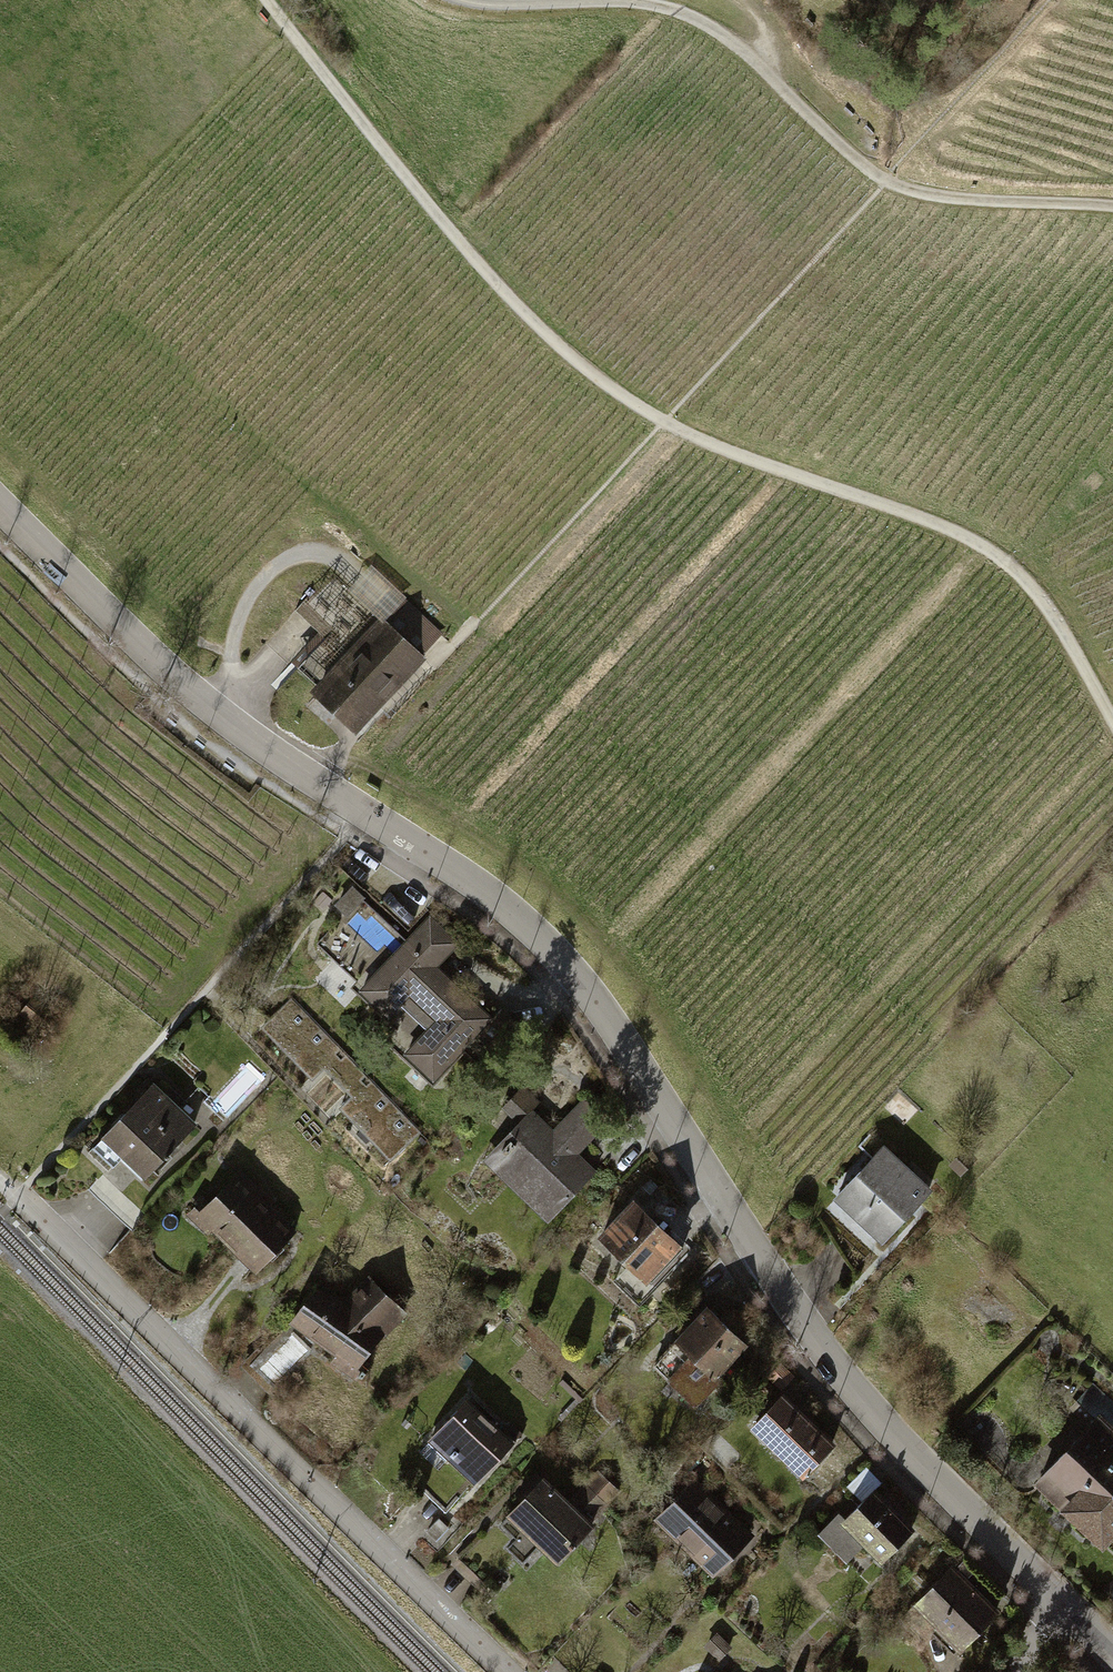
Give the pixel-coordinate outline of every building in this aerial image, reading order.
[(432,642),(380,597),(294,698),(346,742),(432,642)] [(365,895),(351,883),(333,903),(347,916),(365,895)] [(503,1009),(494,1018),(438,967),(459,944),(430,917),(381,970),(374,964),(352,988),(388,1020),(401,1006),(425,1028),(399,1056),(432,1086),(488,1024),(501,1035),(515,1020),(503,1009)] [(340,1049),(292,998),(264,1025),(312,1075),(340,1049)] [(366,1076),(346,1055),(330,1070),(350,1091),(366,1076)] [(120,1160),(142,1181),(199,1121),(184,1107),(190,1102),(171,1085),(166,1090),(154,1079),(89,1148),(112,1170),(120,1160)] [(420,1132),(372,1081),(344,1108),(393,1158),(420,1132)] [(593,1090),(555,1129),(534,1109),(543,1100),(525,1082),(493,1116),(511,1133),(483,1161),(548,1223),(599,1171),(581,1154),(619,1115),(593,1090)] [(935,1189),(885,1143),(834,1198),(837,1200),(828,1210),(872,1251),(881,1241),(884,1243),(935,1189)] [(978,1157),(967,1146),(951,1164),(962,1174),(978,1157)] [(259,1188),(238,1170),(202,1211),(195,1204),(185,1215),(205,1233),(208,1229),(258,1272),(293,1231),(279,1218),(283,1214),(256,1191),(259,1188)] [(600,1234),(649,1282),(685,1245),(636,1198),(600,1234)] [(344,1302),(316,1282),(289,1322),(331,1350),(325,1358),(356,1378),(382,1339),(409,1313),(369,1274),(344,1302)] [(694,1404),(753,1345),(710,1302),(651,1361),(694,1404)] [(783,1364),(769,1378),(783,1391),(796,1377),(783,1364)] [(1104,1545),(1112,1535),(1112,1400),(1090,1380),(1072,1400),(1092,1418),(1034,1483),(1104,1545)] [(785,1392),(752,1427),(805,1476),(837,1442),(785,1392)] [(476,1482),(517,1439),(470,1394),(418,1448),(440,1469),(451,1457),(476,1482)] [(572,1498),(539,1466),(490,1516),(513,1538),(505,1547),(522,1564),(541,1545),(560,1564),(598,1526),(594,1522),(611,1505),(609,1503),(588,1483),(572,1498)] [(599,1471),(588,1483),(609,1503),(620,1492),(599,1471)] [(697,1476),(656,1518),(716,1576),(757,1534),(697,1476)] [(920,1523),(878,1484),(845,1519),(839,1514),(820,1534),(851,1563),(866,1547),(883,1563),(920,1523)] [(937,1629),(962,1652),(1001,1609),(953,1564),(903,1618),(927,1640),(937,1629)] [(733,1646),(717,1632),(704,1647),(720,1661),(733,1646)]
